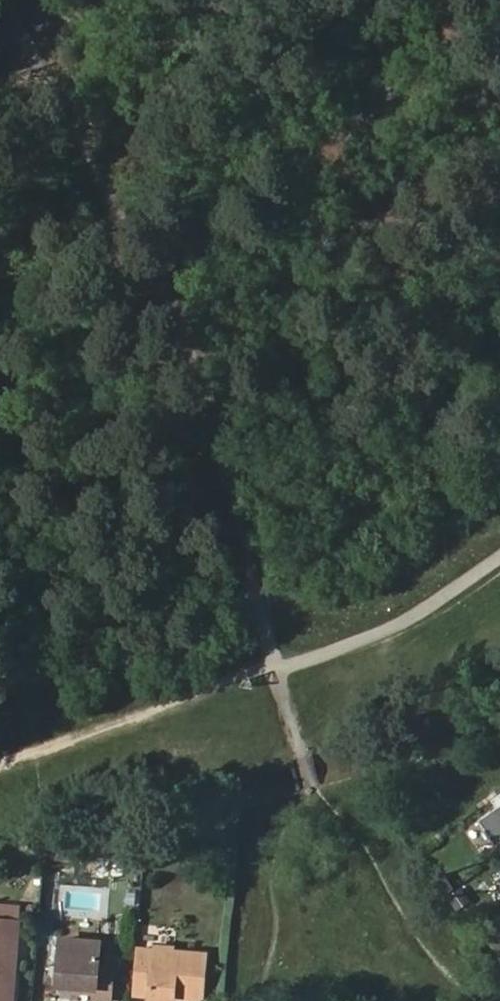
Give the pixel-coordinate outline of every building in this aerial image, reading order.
[(493,843),(499,838),(499,790),(489,797),(494,805),(476,817),(493,843)] [(19,927),(0,926),(0,1000),(14,1000),(19,927)] [(57,992),(95,994),(94,1000),(109,1000),(111,973),(98,972),(99,947),(61,945),(57,992)] [(137,955),(133,1000),(150,1000),(202,1000),(205,959),(137,955)]
